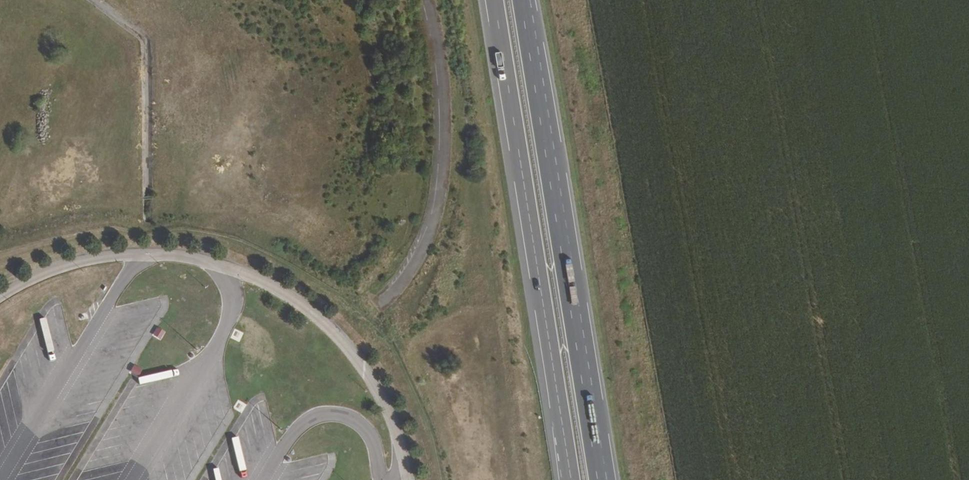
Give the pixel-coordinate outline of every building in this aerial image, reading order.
[(159,327),(154,335),(161,339),(165,331),(159,327)] [(131,371),(138,376),(142,370),(134,365),(131,371)] [(12,436),(4,432),(0,441),(0,442),(8,446),(12,436)]
